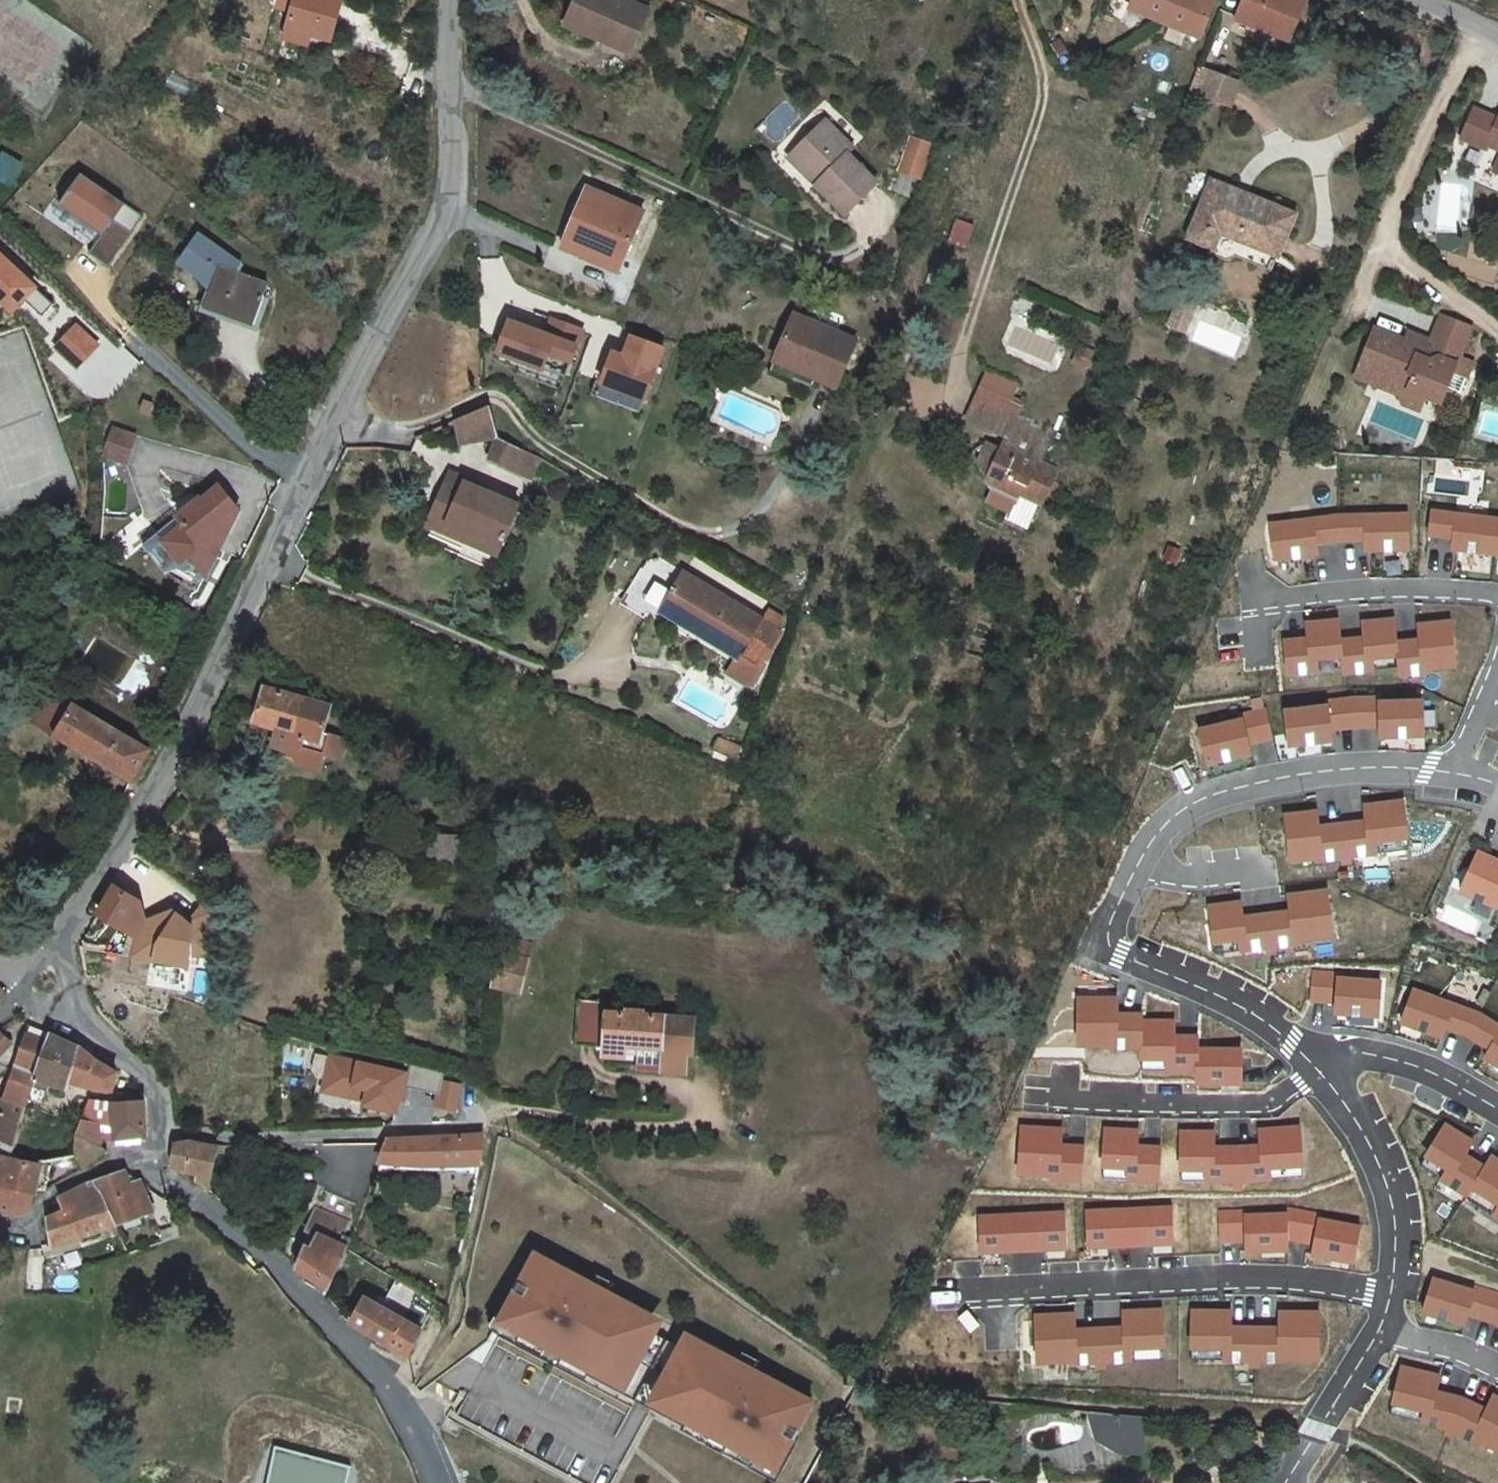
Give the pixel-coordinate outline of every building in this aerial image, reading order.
[(286,34),(312,42),(315,33),(332,38),(341,0),(295,0),(286,34)] [(563,27),(627,54),(645,12),(617,0),(574,0),(563,27)] [(1139,13),(1200,40),(1206,23),(1214,2),(1209,0),(1145,0),(1139,13)] [(1241,1),(1227,40),(1283,61),(1298,22),(1268,11),(1271,5),(1259,0),(1257,7),(1241,1)] [(1198,74),(1191,94),(1227,108),(1235,87),(1198,74)] [(1477,106),(1465,135),(1489,146),(1491,142),(1497,145),(1497,115),(1477,106)] [(827,121),(792,155),(819,183),(814,188),(844,218),(878,184),(849,153),(854,148),(827,121)] [(910,135),(897,171),(921,179),(934,143),(910,135)] [(0,155),(0,166),(9,173),(21,158),(7,147),(0,155)] [(787,160),(814,188),(819,183),(792,155),(787,160)] [(92,246),(112,260),(147,211),(85,167),(63,198),(106,228),(92,246)] [(1286,251),(1302,211),(1222,178),(1199,232),(1223,242),(1230,227),(1286,251)] [(588,189),(566,238),(622,262),(644,213),(588,189)] [(1230,227),(1223,242),(1220,249),(1240,257),(1243,252),(1278,267),(1286,251),(1230,227)] [(243,262),(200,232),(181,260),(201,274),(213,287),(208,303),(257,320),(270,282),(239,271),(243,262)] [(622,262),(566,238),(562,247),(618,271),(622,262)] [(1455,271),(1489,282),(1497,255),(1497,248),(1466,238),(1455,271)] [(13,314),(39,285),(0,250),(0,303),(13,314)] [(1178,321),(1191,326),(1199,306),(1186,301),(1178,321)] [(1463,357),(1462,353),(1474,324),(1444,312),(1433,338),(1429,336),(1423,338),(1416,355),(1403,350),(1408,337),(1376,324),(1359,367),(1377,375),(1375,381),(1398,390),(1409,386),(1429,394),(1431,388),(1445,394),(1449,384),(1462,390),(1475,359),(1469,356),(1463,357)] [(819,374),(816,382),(837,391),(856,345),(795,318),(779,357),(819,374)] [(512,323),(501,354),(546,371),(552,355),(574,363),(586,331),(556,320),(550,337),(512,323)] [(77,370),(101,346),(77,322),(53,346),(77,370)] [(1423,338),(1429,336),(1411,329),(1408,337),(1403,350),(1416,355),(1423,338)] [(629,359),(636,339),(630,336),(623,356),(629,359)] [(606,385),(649,401),(667,350),(636,339),(629,359),(623,356),(617,354),(606,385)] [(779,357),(776,364),(772,373),(813,390),(816,382),(819,374),(779,357)] [(1377,375),(1359,367),(1356,373),(1375,381),(1377,375)] [(1409,386),(1398,390),(1403,401),(1423,409),(1429,394),(1409,386)] [(979,387),(964,421),(1004,439),(1016,415),(1020,405),(979,387)] [(487,405),(453,422),(458,446),(502,438),(491,414),(487,405)] [(1014,504),(1020,493),(1039,502),(1045,492),(1054,496),(1061,483),(1051,478),(1055,469),(1038,460),(1051,434),(1016,415),(1004,439),(1001,447),(985,444),(979,455),(993,463),(986,477),(995,495),(1014,504)] [(112,425),(103,449),(122,456),(131,432),(112,425)] [(518,447),(518,446),(502,438),(488,461),(509,472),(518,447)] [(529,483),(541,460),(518,447),(509,472),(529,483)] [(448,477),(427,526),(464,542),(468,532),(500,546),(517,507),(448,477)] [(199,500),(143,546),(165,574),(174,567),(202,584),(219,550),(214,543),(228,531),(239,511),(219,487),(201,502),(199,500)] [(1432,512),(1429,537),(1451,539),(1450,550),(1497,556),(1497,520),(1432,512)] [(1339,519),(1267,528),(1270,562),(1318,557),(1316,547),(1340,543),(1365,543),(1366,555),(1409,554),(1407,519),(1339,519)] [(496,556),(500,546),(468,532),(464,542),(496,556)] [(663,594),(655,610),(688,628),(685,633),(733,658),(736,652),(755,662),(771,630),(752,619),(752,617),(672,576),(666,589),(662,586),(659,592),(663,594)] [(655,610),(652,616),(685,633),(688,628),(655,610)] [(1304,636),(1281,638),(1283,678),(1319,675),(1318,661),(1343,659),(1344,675),(1372,673),(1371,657),(1398,655),(1400,675),(1456,671),(1452,619),(1416,621),(1417,638),(1399,640),(1397,616),(1360,618),(1361,636),(1342,637),(1340,616),(1302,619),(1304,636)] [(743,685),(755,662),(736,652),(733,658),(723,675),(743,685)] [(286,753),(290,762),(312,769),(317,754),(332,759),(338,739),(316,732),(325,706),(259,685),(248,719),(270,727),(265,742),(278,747),(283,743),(289,745),(286,753)] [(33,724),(133,782),(138,771),(148,751),(51,695),(33,724)] [(1329,704),(1281,707),(1284,751),(1316,749),(1337,748),(1336,735),(1375,732),(1375,743),(1394,741),(1426,739),(1423,697),(1375,700),(1375,697),(1329,700),(1329,704)] [(1245,719),(1198,730),(1206,767),(1238,761),(1253,757),(1251,746),(1274,741),(1267,707),(1243,712),(1245,719)] [(743,745),(719,737),(715,747),(740,755),(743,745)] [(1304,813),(1286,815),(1291,863),(1343,857),(1344,863),(1354,862),(1353,856),(1409,849),(1403,801),(1384,803),(1365,805),(1367,822),(1318,827),(1316,811),(1304,813)] [(428,835),(428,843),(427,857),(428,864),(473,866),(473,837),(428,835)] [(1478,854),(1461,894),(1497,909),(1497,908),(1497,863),(1494,861),(1478,854)] [(113,885),(94,916),(133,937),(129,961),(189,971),(191,957),(210,960),(210,916),(200,904),(191,915),(192,924),(171,909),(145,919),(141,900),(113,885)] [(1225,905),(1205,908),(1213,956),(1267,949),(1268,955),(1278,954),(1277,948),(1333,940),(1328,892),(1290,897),(1292,911),(1242,919),(1239,903),(1225,905)] [(1460,894),(1455,906),(1491,923),(1496,912),(1460,894)] [(517,993),(526,960),(504,954),(496,988),(517,993)] [(1342,974),(1317,972),(1315,1005),(1338,1007),(1337,1020),(1345,1021),(1384,1023),(1387,979),(1342,976),(1342,974)] [(1396,1025),(1427,1037),(1442,1043),(1446,1031),(1466,1038),(1488,1050),(1481,1062),(1489,1067),(1497,1072),(1497,1019),(1483,1011),(1411,984),(1396,1025)] [(1106,1000),(1080,1000),(1080,1049),(1142,1049),(1142,1072),(1197,1072),(1197,1083),(1241,1083),(1240,1050),(1230,1050),(1198,1050),(1198,1035),(1175,1035),(1175,1021),(1165,1021),(1141,1021),(1141,1014),(1118,1014),(1117,1000),(1106,1000)] [(629,1014),(608,1013),(609,1004),(580,1002),(578,1046),(606,1048),(606,1057),(629,1058),(629,1066),(646,1066),(667,1067),(668,1049),(695,1050),(697,1018),(645,1015),(645,1012),(629,1011),(629,1014)] [(3,1098),(26,1105),(33,1083),(48,1033),(29,1026),(3,1098)] [(64,1041),(48,1033),(33,1083),(67,1092),(70,1079),(78,1047),(64,1041)] [(11,1044),(3,1037),(0,1035),(0,1055),(11,1044)] [(78,1047),(70,1079),(89,1089),(111,1091),(116,1073),(78,1047)] [(667,1067),(646,1066),(646,1071),(694,1074),(695,1050),(668,1049),(667,1067)] [(332,1057),(325,1090),(363,1099),(361,1103),(398,1111),(406,1073),(332,1057)] [(462,1081),(441,1077),(437,1103),(458,1107),(462,1081)] [(26,1105),(3,1098),(0,1107),(0,1140),(0,1142),(0,1147),(12,1151),(26,1105)] [(146,1138),(144,1101),(112,1104),(114,1123),(115,1141),(146,1138)] [(114,1123),(112,1104),(112,1103),(89,1102),(82,1121),(97,1124),(114,1123)] [(100,1142),(97,1124),(82,1121),(75,1138),(103,1153),(106,1151),(106,1143),(100,1142)] [(1446,1125),(1420,1166),(1466,1195),(1484,1167),(1464,1157),(1472,1143),(1462,1136),(1446,1125)] [(1051,1127),(1024,1126),(1022,1175),(1083,1178),(1084,1145),(1062,1144),(1063,1128),(1051,1127)] [(1129,1131),(1103,1130),(1101,1179),(1159,1181),(1160,1149),(1138,1148),(1138,1131),(1129,1131)] [(1205,1135),(1179,1135),(1180,1183),(1234,1182),(1234,1189),(1244,1189),(1244,1182),(1300,1182),(1300,1133),(1270,1134),(1263,1134),(1263,1148),(1217,1149),(1217,1135),(1205,1135)] [(387,1143),(380,1162),(479,1166),(485,1135),(462,1137),(449,1138),(440,1138),(388,1139),(387,1143)] [(103,1153),(75,1138),(75,1158),(82,1168),(103,1153)] [(194,1182),(209,1186),(217,1155),(224,1155),(226,1145),(218,1145),(217,1149),(193,1142),(175,1144),(170,1169),(195,1175),(194,1182)] [(1484,1167),(1466,1195),(1465,1197),(1497,1218),(1497,1160),(1491,1156),(1484,1167)] [(5,1177),(3,1186),(34,1192),(41,1165),(40,1165),(9,1159),(0,1157),(0,1176),(5,1177)] [(41,1165),(34,1192),(42,1191),(45,1190),(48,1189),(56,1161),(41,1164),(40,1165),(41,1165)] [(125,1172),(94,1182),(115,1226),(146,1215),(149,1222),(156,1219),(147,1199),(140,1202),(131,1183),(125,1172)] [(34,1192),(3,1186),(5,1177),(0,1176),(0,1214),(13,1215),(19,1215),(23,1214),(27,1211),(30,1208),(32,1205),(34,1192)] [(140,1202),(147,1199),(142,1188),(138,1180),(131,1183),(140,1202)] [(115,1226),(94,1182),(85,1186),(78,1189),(58,1200),(63,1213),(46,1221),(51,1248),(115,1226)] [(1169,1208),(1088,1213),(1090,1250),(1107,1249),(1151,1246),(1171,1245),(1169,1208)] [(1245,1211),(1220,1213),(1221,1242),(1245,1241),(1246,1253),(1256,1253),(1290,1252),(1289,1241),(1313,1245),(1310,1257),(1324,1259),(1353,1263),(1358,1227),(1318,1220),(1318,1216),(1287,1209),(1288,1215),(1245,1216),(1245,1211)] [(306,1287),(329,1302),(348,1250),(352,1240),(344,1238),(349,1224),(315,1212),(307,1234),(318,1238),(317,1239),(313,1252),(306,1251),(296,1270),(302,1274),(309,1279),(306,1287)] [(1063,1213),(982,1218),(984,1255),(1003,1254),(1040,1252),(1065,1250),(1063,1213)] [(650,1314),(535,1253),(496,1327),(611,1388),(642,1327),(650,1314)] [(1422,1314),(1452,1325),(1466,1330),(1469,1317),(1491,1324),(1497,1328),(1497,1291),(1475,1285),(1473,1290),(1432,1277),(1422,1314)] [(428,1320),(439,1303),(396,1278),(383,1308),(364,1299),(350,1324),(364,1332),(406,1357),(418,1336),(422,1329),(428,1320)] [(1213,1312),(1196,1312),(1195,1359),(1249,1360),(1249,1367),(1259,1367),(1259,1361),(1316,1362),(1316,1313),(1294,1313),(1280,1313),(1279,1327),(1233,1326),(1233,1313),(1213,1312)] [(650,1314),(642,1327),(691,1354),(699,1341),(650,1314)] [(1053,1317),(1039,1318),(1041,1365),(1095,1364),(1095,1370),(1105,1370),(1105,1364),(1161,1362),(1160,1314),(1134,1314),(1123,1315),(1124,1329),(1077,1331),(1077,1317),(1053,1317)] [(813,1401),(699,1341),(691,1354),(642,1327),(611,1388),(773,1475),(813,1401)] [(1391,1404),(1419,1413),(1419,1425),(1497,1454),(1497,1393),(1493,1391),(1485,1405),(1462,1394),(1439,1391),(1443,1374),(1427,1370),(1399,1362),(1391,1404)] [(1146,1449),(1146,1413),(1089,1413),(1089,1449),(1146,1449)] [(366,1463),(367,1461),(291,1441),(290,1443),(295,1445),(285,1482),(360,1482),(366,1463)]
